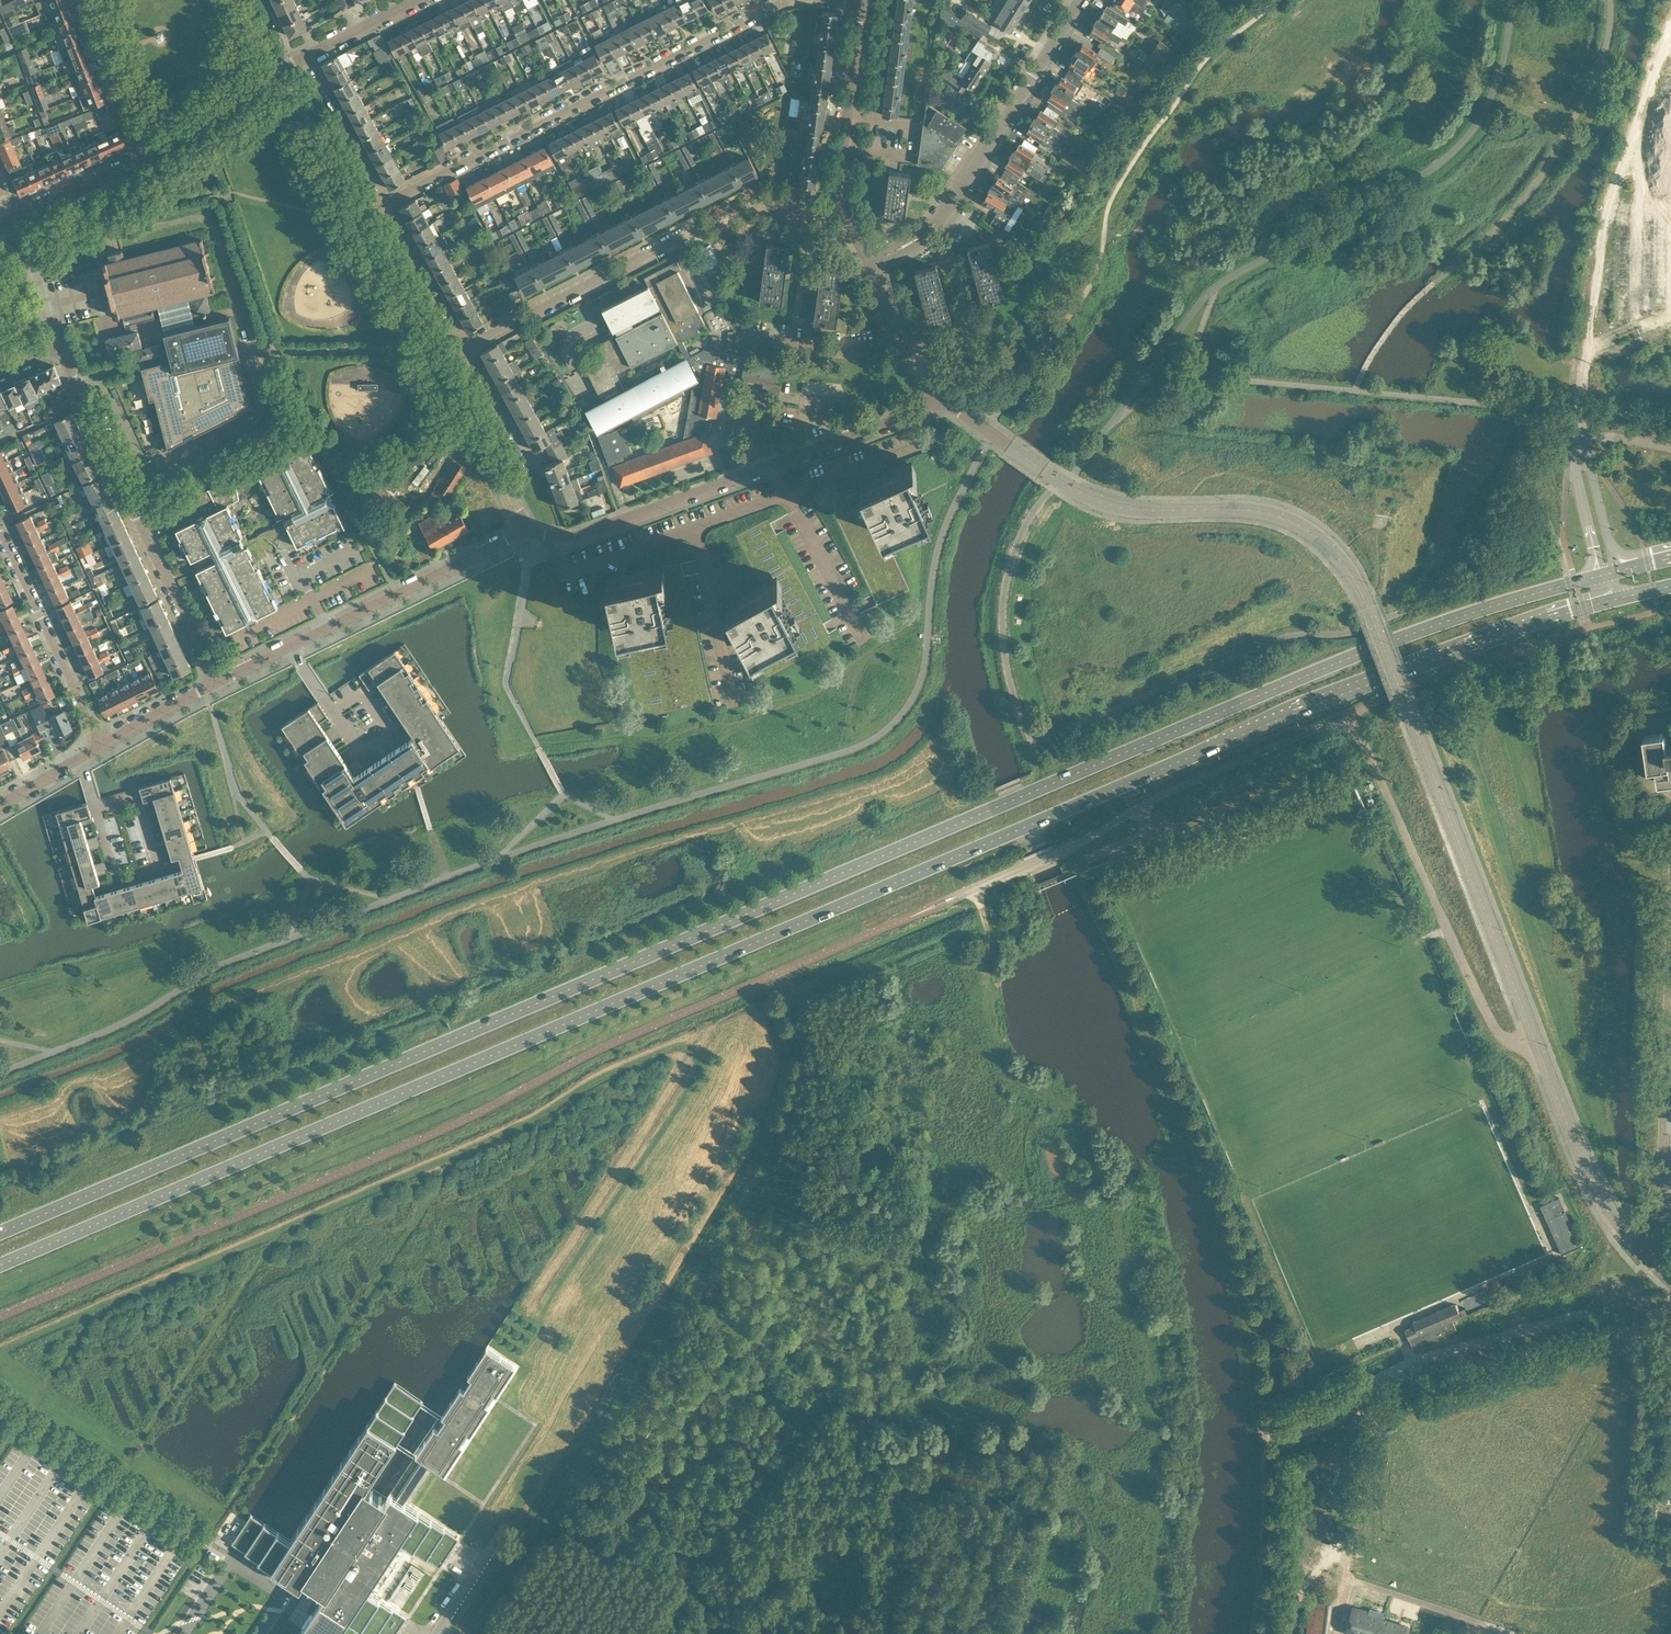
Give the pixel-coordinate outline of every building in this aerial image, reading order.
[(17,0),(12,0),(10,1),(15,14),(22,11),(22,10),(21,8),(17,0)] [(65,0),(47,0),(51,10),(66,4),(65,0)] [(298,5),(295,0),(280,0),(274,3),(279,14),(298,5)] [(353,0),(337,0),(343,10),(355,4),(353,0)] [(473,0),(467,0),(467,1),(462,4),(469,18),(472,24),(473,27),(474,26),(478,34),(485,30),(482,22),(483,22),(482,19),(473,0)] [(485,0),(473,0),(482,19),(487,16),(484,11),(489,8),(485,0)] [(499,0),(485,0),(489,8),(495,5),(498,11),(503,8),(499,0)] [(511,0),(499,0),(503,8),(504,10),(514,5),(513,3),(511,0)] [(613,1),(618,11),(628,6),(625,0),(615,0),(613,1)] [(679,3),(687,19),(691,17),(692,18),(696,16),(696,15),(697,14),(690,0),(677,0),(679,3)] [(704,0),(690,0),(697,14),(702,12),(703,13),(706,11),(706,10),(708,9),(704,0)] [(716,13),(718,12),(719,13),(722,11),(722,10),(727,7),(723,0),(710,0),(716,13)] [(913,0),(898,0),(897,6),(912,8),(913,0)] [(994,21),(1001,26),(1002,25),(1008,29),(1011,25),(1014,26),(1028,4),(1021,0),(1007,0),(997,16),(994,21)] [(1144,8),(1142,7),(1131,0),(1113,0),(1113,1),(1128,11),(1130,7),(1136,10),(1149,18),(1152,13),(1144,8)] [(1183,33),(1196,12),(1177,0),(1164,20),(1144,7),(1144,8),(1152,13),(1183,33)] [(1202,3),(1198,0),(1193,0),(1192,2),(1189,0),(1177,0),(1196,12),(1202,3)] [(15,14),(10,1),(4,4),(9,17),(15,14)] [(619,14),(613,1),(603,6),(614,29),(618,27),(613,17),(619,14)] [(469,18),(462,4),(460,3),(457,5),(457,7),(452,9),(450,8),(461,29),(472,24),(469,18)] [(687,19),(679,3),(668,8),(677,25),(681,22),(682,23),(685,22),(685,20),(687,19)] [(4,4),(0,6),(0,11),(4,19),(9,17),(4,4)] [(72,15),(71,12),(69,13),(66,4),(51,10),(43,13),(48,25),(72,15)] [(285,25),(303,16),(298,5),(279,14),(285,25)] [(909,30),(912,8),(897,6),(894,28),(909,30)] [(1107,6),(1103,11),(1097,22),(1111,31),(1112,30),(1122,37),(1127,28),(1125,26),(1128,20),(1107,6)] [(461,29),(450,8),(447,10),(447,12),(441,14),(440,13),(451,35),(461,29)] [(677,25),(668,8),(658,13),(666,30),(671,28),(672,29),(675,27),(676,25),(677,25)] [(941,14),(940,21),(946,24),(948,22),(959,29),(961,27),(963,28),(964,26),(981,37),(984,32),(967,20),(967,21),(966,21),(966,20),(962,17),(961,19),(942,8),(941,14)] [(992,26),(966,10),(962,17),(966,20),(966,21),(967,21),(967,20),(984,32),(987,34),(992,26)] [(835,36),(837,17),(838,13),(823,11),(820,34),(835,36)] [(451,35),(440,13),(436,15),(436,17),(431,20),(438,34),(443,31),(447,37),(451,35)] [(567,20),(564,13),(553,19),(557,25),(567,20)] [(666,30),(658,13),(647,18),(656,35),(661,33),(662,34),(665,33),(665,31),(666,30)] [(19,23),(15,14),(9,17),(4,19),(8,28),(13,26),(17,24),(19,23)] [(76,28),(73,20),(74,20),(72,15),(48,25),(50,30),(58,27),(61,34),(76,28)] [(308,28),(303,16),(285,25),(290,36),(308,28)] [(656,35),(647,18),(637,23),(646,41),(650,39),(651,39),(655,37),(655,36),(656,35)] [(438,34),(431,20),(429,20),(428,19),(424,21),(424,23),(420,25),(427,39),(438,34)] [(582,28),(577,19),(566,24),(570,31),(571,34),(582,28)] [(1111,31),(1097,22),(1094,25),(1090,32),(1104,41),(1105,41),(1108,36),(1118,43),(1122,37),(1112,30),(1111,31)] [(646,41),(637,23),(627,29),(635,46),(640,43),(641,44),(645,42),(645,41),(646,41)] [(17,24),(13,26),(8,28),(13,39),(18,37),(22,35),(17,24)] [(427,39),(420,25),(419,25),(418,24),(415,26),(414,28),(410,30),(420,50),(422,54),(432,49),(430,44),(427,39)] [(570,31),(566,24),(562,26),(565,33),(570,31)] [(541,33),(537,27),(527,32),(530,39),(541,33)] [(81,39),(80,36),(79,37),(76,28),(61,34),(65,46),(81,39)] [(906,52),(909,30),(894,28),(891,50),(906,52)] [(530,39),(527,32),(525,29),(515,33),(517,37),(520,44),(530,39)] [(635,46),(627,29),(616,34),(625,51),(629,49),(631,50),(634,48),(634,46),(635,46)] [(420,50),(410,30),(409,30),(408,30),(404,32),(404,33),(400,35),(407,50),(407,49),(411,55),(420,50)] [(554,40),(550,32),(546,35),(549,42),(554,40)] [(606,39),(603,32),(595,36),(598,43),(596,44),(605,62),(609,59),(610,60),(613,58),(614,57),(615,56),(606,39)] [(10,40),(7,33),(2,35),(5,42),(10,40)] [(774,48),(766,33),(755,38),(766,59),(771,56),(768,51),(774,48)] [(616,34),(606,39),(615,56),(619,54),(621,55),(624,53),(624,51),(625,51),(616,34)] [(832,57),(835,36),(820,34),(817,55),(832,57)] [(407,50),(400,35),(399,36),(397,35),(393,37),(393,39),(389,41),(396,55),(397,55),(407,50)] [(551,44),(549,42),(546,35),(535,40),(540,50),(545,47),(551,57),(556,55),(551,44)] [(22,46),(18,37),(13,39),(18,48),(22,46)] [(766,59),(755,38),(745,43),(753,59),(754,59),(759,56),(761,61),(766,59)] [(85,51),(82,44),(83,44),(81,39),(65,46),(58,48),(63,60),(70,57),(85,51)] [(969,53),(965,60),(971,64),(984,72),(991,62),(989,60),(995,52),(985,46),(986,44),(978,39),(969,53)] [(1104,41),(1101,47),(1112,55),(1113,54),(1116,49),(1105,41),(1104,41)] [(533,50),(530,43),(525,45),(529,52),(533,50)] [(753,59),(745,43),(735,48),(746,69),(748,73),(758,68),(754,59),(753,59)] [(1112,63),(1116,57),(1116,56),(1113,54),(1112,55),(1101,47),(1098,52),(1083,43),(1077,52),(1076,55),(1092,65),(1096,60),(1094,58),(1097,54),(1112,63)] [(504,52),(501,45),(496,47),(500,54),(504,52)] [(27,46),(18,50),(19,52),(17,53),(19,57),(21,63),(26,61),(31,59),(27,46)] [(603,70),(594,53),(592,48),(584,52),(582,49),(580,51),(584,59),(592,75),(593,74),(595,75),(598,74),(598,72),(603,70)] [(746,69),(735,48),(725,54),(732,69),(735,73),(740,70),(741,72),(746,69)] [(475,55),(476,58),(479,64),(484,62),(489,59),(485,50),(475,55)] [(519,59),(515,50),(505,55),(508,62),(512,60),(513,62),(519,59)] [(903,73),(906,52),(891,50),(889,71),(903,73)] [(91,63),(89,60),(88,61),(85,51),(70,57),(63,60),(61,61),(66,73),(69,72),(75,70),(91,63)] [(338,55),(322,63),(329,75),(345,67),(353,62),(347,51),(338,55)] [(21,69),(18,63),(14,54),(10,55),(14,65),(12,65),(14,69),(15,71),(21,69)] [(732,69),(725,54),(714,59),(725,80),(730,77),(727,72),(732,69)] [(829,78),(831,59),(832,57),(817,55),(814,76),(829,78)] [(1089,70),(1092,65),(1076,55),(1069,66),(1071,67),(1067,72),(1080,80),(1081,80),(1088,69),(1089,70)] [(470,69),(479,64),(476,58),(466,62),(470,69)] [(31,59),(26,61),(21,63),(26,76),(36,72),(31,59)] [(571,59),(561,64),(571,85),(573,85),(574,86),(578,84),(578,82),(582,80),(574,64),(571,59)] [(584,59),(574,64),(582,80),(583,79),(585,80),(588,79),(588,77),(592,75),(584,59)] [(725,80),(714,59),(704,64),(712,79),(718,76),(721,82),(725,80)] [(470,69),(466,62),(462,64),(463,67),(456,70),(459,75),(470,69)] [(94,76),(91,68),(92,68),(91,63),(75,70),(69,72),(74,84),(94,76)] [(492,70),(489,63),(484,66),(487,73),(492,70)] [(1159,67),(1152,63),(1146,72),(1153,76),(1159,67)] [(571,85),(561,64),(550,69),(553,74),(561,91),(562,90),(564,91),(567,89),(567,87),(571,85)] [(712,79),(704,64),(694,69),(705,90),(709,88),(712,93),(718,90),(712,79)] [(973,90),(984,72),(971,64),(961,81),(944,70),(939,78),(949,84),(944,92),(938,89),(932,99),(947,109),(953,98),(949,96),(954,87),(963,93),(967,87),(973,90)] [(487,73),(484,66),(479,68),(483,75),(487,73)] [(335,88),(351,79),(345,67),(329,75),(335,88)] [(23,76),(21,69),(15,71),(17,78),(23,76)] [(453,78),(449,71),(445,73),(448,80),(453,78)] [(900,95),(903,73),(889,71),(886,93),(900,95)] [(700,93),(689,72),(679,77),(687,93),(686,93),(689,98),(692,104),(702,99),(699,93),(700,93)] [(1062,77),(1055,88),(1071,98),(1074,94),(1076,95),(1084,83),(1084,82),(1081,80),(1080,80),(1067,72),(1064,78),(1062,77)] [(471,81),(468,74),(463,76),(467,83),(471,81)] [(553,74),(543,79),(551,96),(552,95),(553,96),(557,94),(557,92),(561,91),(553,74)] [(424,84),(424,83),(423,80),(418,82),(414,75),(409,77),(414,86),(418,84),(420,87),(416,90),(420,96),(428,92),(424,84)] [(100,88),(99,84),(98,85),(94,76),(74,84),(78,96),(100,88)] [(467,83),(463,76),(453,81),(457,90),(468,85),(467,83)] [(826,100),(829,78),(814,76),(811,98),(826,100)] [(687,93),(679,77),(668,83),(679,103),(682,109),(687,106),(681,96),(686,93),(687,93)] [(358,92),(351,79),(335,88),(342,100),(358,92)] [(551,96),(543,79),(532,85),(541,101),(542,100),(543,101),(547,99),(547,98),(551,96)] [(429,81),(424,83),(424,84),(428,92),(431,91),(432,92),(434,91),(429,81)] [(679,103),(668,83),(658,88),(666,103),(669,108),(674,106),(679,103)] [(1116,91),(1122,95),(1128,87),(1121,83),(1116,91)] [(44,96),(40,84),(35,85),(30,87),(35,100),(40,98),(44,96)] [(541,101),(532,85),(522,90),(530,106),(531,106),(533,106),(537,105),(536,103),(541,101)] [(772,97),(766,85),(756,90),(757,92),(759,96),(763,102),(772,97)] [(104,101),(101,92),(102,92),(100,88),(78,96),(84,109),(104,101)] [(660,105),(666,103),(658,88),(648,93),(658,114),(663,111),(660,105)] [(1077,105),(1079,103),(1071,98),(1055,88),(1053,91),(1052,91),(1047,99),(1050,101),(1047,106),(1059,114),(1066,118),(1073,107),(1075,108),(1077,105)] [(530,106),(522,90),(512,95),(520,111),(521,111),(523,112),(526,110),(526,108),(530,106)] [(435,97),(432,92),(431,91),(428,92),(420,96),(423,103),(435,97)] [(365,104),(358,92),(342,100),(349,113),(365,104)] [(658,114),(648,93),(637,98),(645,113),(650,110),(653,116),(658,114)] [(897,116),(900,95),(886,93),(883,115),(897,116)] [(419,105),(413,95),(410,98),(414,107),(419,105)] [(520,111),(512,95),(501,100),(510,117),(511,116),(513,117),(516,115),(516,113),(520,111)] [(45,109),(40,98),(35,100),(39,112),(45,109)] [(645,113),(637,98),(627,104),(637,124),(648,118),(645,113)] [(823,121),(826,102),(826,100),(811,98),(808,119),(823,121)] [(510,117),(501,100),(491,105),(499,122),(501,121),(502,122),(506,120),(506,119),(510,117)] [(962,133),(966,126),(927,101),(918,164),(942,168),(964,135),(962,133)] [(1115,125),(1125,110),(1111,102),(1108,106),(1106,105),(1099,115),(1106,120),(1115,125)] [(106,104),(94,109),(97,116),(99,120),(111,115),(109,111),(106,104)] [(365,104),(349,113),(356,126),(372,117),(365,104)] [(637,124),(627,104),(616,109),(624,124),(630,121),(633,126),(637,124)] [(499,122),(491,105),(481,111),(489,127),(491,126),(492,127),(495,125),(495,124),(499,122)] [(489,127),(481,111),(478,106),(468,111),(479,132),(480,132),(482,132),(485,131),(485,129),(489,127)] [(732,118),(742,113),(739,106),(729,112),(732,118)] [(1056,119),(1059,114),(1047,106),(1044,111),(1041,109),(1036,117),(1036,118),(1034,121),(1050,132),(1050,131),(1058,137),(1064,141),(1067,135),(1055,127),(1058,121),(1056,119)] [(732,118),(729,112),(728,112),(727,108),(720,111),(722,115),(718,117),(721,123),(732,118)] [(50,122),(45,109),(39,112),(44,125),(50,122)] [(97,116),(94,109),(82,113),(85,120),(97,116)] [(468,111),(458,117),(459,118),(461,121),(460,121),(468,137),(470,137),(471,137),(475,136),(474,135),(479,132),(468,111)] [(622,132),(612,111),(601,117),(612,137),(622,132)] [(85,120),(82,113),(70,118),(72,123),(73,125),(85,120)] [(41,124),(39,117),(33,119),(35,126),(41,124)] [(379,129),(372,117),(356,126),(363,138),(379,129)] [(460,121),(461,121),(459,118),(455,120),(453,117),(447,120),(458,142),(459,142),(461,143),(464,141),(464,139),(468,137),(460,121)] [(612,137),(601,117),(591,122),(601,142),(612,137)] [(72,123),(70,118),(58,123),(60,128),(72,123)] [(716,126),(713,119),(702,124),(706,131),(716,126)] [(820,142),(823,121),(808,119),(806,140),(820,142)] [(458,142),(447,120),(436,126),(448,148),(449,147),(451,148),(454,146),(454,145),(458,142)] [(1089,124),(1081,120),(1078,125),(1085,130),(1089,124)] [(13,125),(8,127),(5,121),(0,123),(0,139),(16,133),(13,125)] [(1050,131),(1050,132),(1034,121),(1031,125),(1031,124),(1026,132),(1053,149),(1059,140),(1062,143),(1064,141),(1058,137),(1050,131)] [(601,142),(591,122),(581,127),(591,148),(601,142)] [(61,130),(60,128),(58,123),(46,127),(49,135),(61,130)] [(696,136),(706,131),(702,124),(692,130),(696,136)] [(116,127),(104,132),(106,137),(113,152),(125,147),(123,141),(124,141),(123,137),(121,137),(118,131),(116,127)] [(591,148),(581,127),(570,132),(578,147),(583,145),(586,150),(591,148)] [(379,129),(363,138),(370,151),(386,142),(379,129)] [(35,135),(32,130),(24,134),(26,139),(35,135)] [(685,142),(696,136),(692,130),(682,135),(683,136),(685,142)] [(581,153),(578,147),(570,132),(560,138),(570,158),(581,153)] [(113,152),(106,137),(100,139),(98,133),(92,136),(94,142),(102,159),(106,157),(105,156),(113,152)] [(21,141),(19,136),(9,139),(11,144),(12,144),(21,141)] [(570,158),(560,138),(549,143),(563,169),(573,164),(570,158)] [(12,144),(11,144),(9,139),(0,143),(0,154),(6,168),(13,165),(15,169),(16,169),(21,167),(22,167),(20,162),(12,144)] [(665,152),(661,144),(659,140),(648,146),(651,151),(654,157),(665,152)] [(818,164),(820,146),(820,142),(806,140),(803,162),(818,164)] [(83,147),(81,142),(70,148),(72,152),(71,153),(79,169),(82,168),(82,166),(90,163),(83,147)] [(102,159),(94,142),(83,147),(90,163),(98,159),(98,160),(102,159)] [(386,142),(370,151),(376,164),(392,155),(386,142)] [(1031,158),(1034,153),(1035,152),(1020,142),(1014,151),(1015,151),(1013,155),(1043,174),(1046,169),(1040,165),(1031,158)] [(720,144),(715,146),(717,149),(713,151),(715,154),(723,150),(720,144)] [(448,158),(441,145),(440,146),(429,152),(436,164),(448,158)] [(556,167),(545,146),(534,152),(545,173),(556,167)] [(67,173),(59,158),(56,150),(44,155),(46,158),(48,163),(47,163),(55,180),(59,179),(58,177),(67,173)] [(654,157),(651,151),(640,156),(644,163),(650,160),(654,157)] [(545,173),(534,152),(525,157),(535,178),(545,173)] [(79,169),(71,153),(59,158),(67,173),(75,170),(75,171),(79,169)] [(1059,160),(1081,174),(1086,167),(1064,153),(1059,160)] [(639,165),(633,154),(626,157),(627,158),(623,160),(625,164),(629,171),(639,165)] [(399,167),(392,155),(376,164),(383,176),(399,167)] [(1046,176),(1043,174),(1013,155),(1010,158),(1005,166),(1007,167),(1003,172),(1017,181),(1017,180),(1024,169),(1043,181),(1046,176)] [(535,178),(525,157),(515,162),(526,182),(535,178)] [(731,166),(715,174),(724,191),(739,184),(740,186),(744,184),(743,182),(758,174),(749,157),(733,165),(731,166)] [(47,163),(48,163),(46,158),(34,164),(42,184),(51,180),(52,182),(55,180),(47,163)] [(34,164),(33,162),(22,168),(22,167),(21,167),(24,174),(31,191),(35,189),(35,188),(42,184),(34,164)] [(526,182),(515,162),(505,167),(516,187),(526,182)] [(629,171),(625,164),(619,167),(617,162),(612,164),(613,167),(615,170),(616,170),(618,176),(629,171)] [(815,186),(818,164),(803,162),(800,184),(815,186)] [(404,176),(408,173),(404,165),(399,168),(399,167),(383,176),(390,189),(406,180),(404,176)] [(31,191),(24,174),(21,167),(16,169),(19,176),(11,180),(18,195),(27,191),(28,192),(31,191)] [(516,187),(505,167),(495,172),(506,193),(516,187)] [(615,170),(613,167),(603,171),(604,174),(608,181),(618,176),(616,170),(615,170)] [(910,174),(899,172),(889,171),(883,216),(904,219),(910,174)] [(506,193),(495,172),(486,177),(496,197),(500,204),(509,199),(506,193)] [(1018,196),(1025,185),(1017,180),(1017,181),(1003,172),(1000,178),(998,177),(993,184),(994,185),(992,188),(1018,205),(1023,199),(1018,196)] [(608,181),(604,174),(600,176),(603,183),(608,181)] [(698,183),(682,191),(691,208),(705,201),(706,203),(711,201),(710,199),(724,191),(715,174),(701,181),(700,182),(698,183)] [(597,187),(592,175),(582,180),(583,183),(587,191),(597,187)] [(496,197),(486,177),(476,182),(486,202),(496,197)] [(449,196),(463,189),(457,178),(443,185),(449,196)] [(797,178),(783,182),(787,199),(801,195),(797,178)] [(486,202),(476,182),(466,187),(477,207),(486,202)] [(587,191),(583,183),(572,188),(576,197),(587,191)] [(571,185),(557,188),(559,196),(573,192),(571,185)] [(989,191),(983,200),(984,204),(998,212),(989,225),(1001,232),(1018,205),(992,188),(990,191),(989,191)] [(664,200),(648,208),(657,225),(672,218),(673,220),(678,218),(676,216),(691,208),(682,191),(667,199),(666,199),(664,200)] [(561,205),(569,201),(566,195),(558,199),(561,205)] [(425,202),(420,205),(416,199),(401,207),(407,219),(428,208),(425,202)] [(552,210),(549,203),(547,199),(537,204),(539,207),(538,208),(542,215),(552,210)] [(465,206),(457,210),(460,215),(467,211),(465,206)] [(529,212),(526,206),(516,211),(520,219),(519,219),(522,225),(532,220),(529,212)] [(430,224),(426,216),(433,212),(430,207),(428,208),(407,219),(414,233),(430,224)] [(538,208),(529,212),(532,220),(542,215),(538,208)] [(657,225),(648,208),(615,225),(624,242),(639,235),(640,237),(644,235),(643,232),(657,225)] [(522,225),(519,219),(510,223),(513,229),(522,225)] [(435,221),(430,224),(414,233),(421,244),(441,233),(435,221)] [(461,230),(469,226),(467,222),(459,226),(461,230)] [(624,242),(615,225),(583,241),(592,259),(605,252),(606,254),(611,252),(610,249),(624,242)] [(441,233),(421,244),(428,258),(444,249),(450,246),(442,233),(441,233)] [(124,259),(122,250),(109,253),(111,262),(107,263),(106,261),(103,262),(104,264),(102,264),(103,268),(105,267),(116,312),(115,313),(116,316),(117,316),(117,317),(120,316),(120,315),(122,314),(127,333),(137,331),(135,323),(155,318),(152,307),(158,305),(188,298),(193,317),(204,314),(204,315),(207,314),(207,313),(211,312),(206,293),(215,291),(202,239),(139,255),(139,253),(137,254),(138,255),(124,259)] [(583,241),(549,258),(558,276),(572,269),(573,271),(578,269),(577,266),(592,259),(583,241)] [(782,304),(789,247),(791,247),(792,243),(778,242),(778,245),(767,244),(760,301),(782,304)] [(1004,299),(994,261),(989,243),(968,248),(982,304),(980,305),(981,309),(994,305),(994,301),(1004,299)] [(716,259),(709,244),(699,249),(706,263),(716,259)] [(435,270),(451,262),(444,249),(428,258),(435,270)] [(497,254),(487,259),(492,267),(501,262),(497,254)] [(549,258),(515,276),(524,293),(539,285),(540,288),(545,285),(544,283),(558,276),(549,258)] [(67,268),(70,280),(100,272),(98,260),(67,268)] [(617,373),(677,342),(683,341),(700,332),(697,327),(705,323),(698,311),(699,311),(678,271),(682,269),(677,260),(645,277),(649,285),(602,308),(613,329),(609,332),(612,337),(595,345),(603,359),(585,368),(603,403),(591,409),(583,398),(579,401),(578,401),(585,412),(591,428),(606,423),(609,432),(599,436),(610,467),(613,466),(620,485),(712,452),(705,432),(710,430),(712,416),(716,417),(724,369),(729,370),(728,380),(742,382),(742,379),(764,382),(762,391),(780,394),(781,390),(782,383),(776,382),(779,366),(746,360),(746,356),(733,354),(704,349),(691,356),(686,359),(664,370),(667,376),(630,396),(627,390),(626,390),(617,373)] [(951,322),(936,266),(939,265),(937,261),(924,265),(925,269),(915,272),(930,328),(951,322)] [(458,274),(451,262),(435,270),(442,283),(458,274)] [(836,325),(844,268),(822,265),(814,322),(811,321),(811,325),(825,327),(825,323),(836,325)] [(464,287),(458,274),(442,283),(449,295),(464,287)] [(513,284),(511,279),(504,283),(506,287),(513,284)] [(475,296),(471,288),(466,291),(464,287),(449,295),(455,307),(471,299),(475,296)] [(171,359),(142,367),(163,451),(253,407),(237,344),(230,316),(195,325),(193,317),(188,298),(158,305),(165,332),(164,333),(171,359)] [(477,311),(471,299),(455,307),(461,319),(477,311)] [(484,323),(477,311),(461,319),(468,332),(484,323)] [(138,331),(137,331),(127,333),(106,339),(108,346),(107,346),(109,353),(110,353),(110,354),(137,348),(142,346),(138,331)] [(538,346),(532,337),(525,341),(530,350),(538,346)] [(487,362),(504,353),(498,342),(481,352),(487,362)] [(164,353),(163,351),(162,344),(142,348),(142,346),(137,348),(137,350),(140,359),(164,353)] [(545,356),(538,346),(530,350),(537,360),(539,359),(545,356)] [(509,362),(504,353),(487,362),(492,372),(509,362)] [(550,364),(545,356),(539,359),(544,368),(545,368),(550,364)] [(515,372),(509,362),(492,372),(497,381),(515,372)] [(548,372),(553,369),(550,364),(545,368),(548,372)] [(62,381),(54,365),(30,376),(39,395),(47,391),(46,388),(62,381)] [(525,379),(520,369),(515,372),(497,381),(502,391),(519,382),(525,379)] [(378,383),(379,373),(361,372),(360,382),(378,383)] [(557,375),(553,377),(557,384),(561,382),(557,375)] [(50,417),(39,395),(30,376),(15,383),(24,401),(33,421),(34,421),(39,422),(50,417)] [(525,392),(519,382),(502,391),(508,401),(525,392)] [(24,401),(15,383),(1,389),(12,413),(19,429),(34,422),(34,421),(33,421),(24,401)] [(1,389),(0,390),(0,418),(5,427),(4,428),(7,434),(19,429),(12,413),(1,389)] [(530,402),(525,392),(508,401),(513,411),(530,402)] [(73,407),(70,399),(54,406),(58,414),(73,407)] [(535,412),(530,402),(513,411),(518,421),(535,412)] [(77,421),(72,412),(56,420),(60,429),(77,421)] [(541,422),(535,412),(518,421),(524,431),(541,422)] [(571,421),(580,436),(587,432),(578,417),(571,421)] [(81,431),(77,421),(60,429),(65,439),(81,431)] [(546,431),(541,422),(524,431),(529,440),(546,431)] [(69,449),(86,441),(81,431),(65,439),(65,440),(59,442),(64,452),(70,450),(69,449)] [(551,441),(546,431),(529,440),(534,450),(545,445),(551,441)] [(547,450),(562,444),(558,437),(551,441),(545,445),(547,450)] [(90,451),(86,441),(69,449),(70,450),(74,459),(90,451)] [(565,450),(562,444),(547,450),(551,456),(565,450)] [(343,521),(325,487),(328,485),(319,467),(316,469),(310,456),(313,455),(308,445),(286,457),(284,454),(279,457),(280,460),(257,471),(262,480),(264,479),(270,491),(268,492),(277,511),(279,510),(282,515),(287,526),(297,546),(307,542),(305,539),(318,533),(319,536),(337,527),(336,524),(343,521)] [(574,456),(582,453),(581,447),(572,450),(574,456)] [(4,449),(0,451),(0,464),(9,460),(4,449)] [(45,454),(43,450),(37,452),(33,454),(37,464),(47,460),(52,458),(49,452),(45,454)] [(569,456),(565,450),(551,456),(554,461),(563,458),(563,459),(564,458),(569,456)] [(78,469),(95,461),(90,451),(74,459),(74,460),(67,463),(71,472),(78,469)] [(426,452),(415,470),(422,474),(433,456),(426,452)] [(549,476),(568,469),(564,458),(563,459),(563,458),(554,461),(545,465),(549,476)] [(9,460),(0,464),(0,477),(14,471),(9,460)] [(444,503),(466,468),(454,460),(443,476),(442,476),(434,488),(435,488),(431,495),(444,503)] [(100,472),(95,461),(78,469),(83,480),(100,472)] [(928,508),(906,461),(888,469),(861,482),(859,483),(862,489),(881,530),(882,530),(928,508)] [(606,479),(602,468),(597,470),(601,480),(601,481),(606,479)] [(571,479),(568,469),(549,476),(553,486),(571,479)] [(55,480),(50,470),(47,472),(42,474),(46,484),(55,480)] [(14,471),(0,477),(0,486),(2,490),(19,482),(14,471)] [(102,475),(85,483),(89,492),(106,484),(102,475)] [(44,486),(40,477),(35,479),(39,488),(44,486)] [(253,563),(269,555),(265,548),(268,547),(275,552),(274,554),(275,554),(275,553),(276,552),(276,551),(277,550),(277,549),(277,548),(277,547),(276,547),(276,546),(276,545),(275,544),(274,543),(272,542),(274,539),(275,540),(278,534),(277,532),(287,526),(282,515),(276,518),(277,519),(278,518),(279,521),(272,524),(274,528),(272,529),(271,529),(269,529),(267,530),(265,531),(263,532),(261,533),(259,535),(257,536),(254,537),(248,540),(244,534),(242,535),(237,526),(235,527),(229,515),(232,514),(227,505),(239,499),(235,478),(235,479),(235,480),(226,483),(218,486),(209,490),(209,489),(178,504),(174,513),(178,514),(178,517),(178,518),(177,519),(181,527),(176,529),(181,539),(183,538),(190,550),(187,551),(201,580),(204,579),(210,591),(207,592),(216,610),(219,609),(225,621),(222,623),(227,632),(249,621),(250,623),(256,621),(255,618),(278,607),(273,597),(270,599),(264,586),(267,585),(258,567),(256,568),(253,563)] [(580,488),(576,478),(571,479),(553,486),(557,497),(580,488)] [(609,489),(606,479),(601,481),(601,480),(596,482),(598,488),(599,493),(609,489)] [(24,492),(19,482),(2,490),(7,501),(24,492)] [(57,492),(52,482),(47,484),(52,495),(57,492)] [(111,494),(106,484),(89,492),(94,502),(111,494)] [(583,499),(580,488),(557,497),(561,507),(579,501),(579,500),(583,499)] [(598,488),(588,491),(590,497),(599,493),(598,488)] [(910,590),(882,530),(881,530),(862,489),(830,504),(873,597),(877,606),(910,590)] [(29,503),(24,492),(7,501),(12,511),(29,503)] [(115,505),(111,494),(94,502),(99,513),(115,505)] [(63,505),(69,503),(66,498),(65,499),(64,496),(59,499),(58,495),(53,498),(58,507),(63,505)] [(66,512),(63,505),(58,507),(61,514),(66,512)] [(103,522),(120,514),(115,505),(99,513),(103,522)] [(603,507),(592,512),(593,517),(605,512),(603,507)] [(469,529),(461,513),(445,521),(439,511),(419,523),(434,549),(469,529)] [(125,524),(120,514),(103,522),(108,532),(125,524)] [(22,533),(47,521),(45,518),(38,521),(39,524),(36,526),(31,515),(16,522),(22,533)] [(72,525),(69,518),(64,521),(67,528),(72,525)] [(824,624),(777,535),(771,524),(768,519),(736,536),(761,583),(772,577),(796,623),(750,647),(767,678),(834,643),(830,635),(824,624)] [(28,545),(42,539),(37,528),(40,527),(42,529),(49,526),(47,521),(22,533),(28,545)] [(129,534),(125,524),(108,532),(112,542),(129,534)] [(76,535),(72,525),(67,528),(72,537),(76,535)] [(134,544),(129,534),(112,542),(117,552),(134,544)] [(33,557),(58,545),(56,541),(49,545),(50,547),(47,549),(42,539),(28,545),(33,557)] [(85,545),(90,555),(99,551),(95,540),(85,545)] [(138,554),(134,544),(117,552),(122,562),(138,554)] [(38,568),(59,558),(56,551),(60,549),(58,545),(33,557),(38,568)] [(143,564),(138,554),(122,562),(126,572),(143,564)] [(58,572),(53,562),(59,559),(59,558),(38,568),(44,580),(69,568),(67,565),(60,568),(61,571),(58,572)] [(685,578),(684,575),(682,565),(681,563),(658,568),(668,616),(621,626),(641,718),(712,703),(710,695),(700,649),(699,644),(690,603),(689,597),(685,578)] [(148,574),(143,564),(126,572),(131,582),(148,574)] [(668,616),(658,568),(657,565),(627,572),(606,576),(617,627),(621,626),(668,616)] [(64,585),(59,575),(62,573),(64,576),(71,572),(69,568),(44,580),(50,592),(64,585)] [(107,585),(113,582),(108,573),(102,576),(107,585)] [(152,585),(148,574),(131,582),(136,593),(152,585)] [(80,577),(73,581),(77,587),(83,583),(80,577)] [(761,583),(749,589),(725,601),(750,647),(796,623),(772,577),(761,583)] [(56,604),(80,592),(78,588),(71,591),(72,594),(69,595),(64,585),(50,592),(56,604)] [(157,595),(152,585),(136,593),(141,603),(157,595)] [(12,600),(6,588),(0,591),(0,605),(12,600)] [(147,616),(164,608),(159,598),(138,608),(142,618),(147,616)] [(63,619),(77,612),(71,600),(57,607),(63,619)] [(82,624),(88,621),(85,613),(94,609),(92,605),(87,607),(86,603),(78,607),(80,611),(77,612),(63,619),(68,630),(82,624)] [(11,604),(0,609),(0,616),(2,621),(0,622),(0,624),(17,616),(11,604)] [(168,618),(164,608),(147,616),(151,626),(168,618)] [(17,616),(0,624),(3,623),(8,633),(22,627),(17,616)] [(120,629),(117,621),(117,622),(115,618),(111,620),(116,631),(120,629)] [(173,628),(168,618),(151,626),(156,636),(173,628)] [(74,642),(98,630),(96,627),(89,630),(89,629),(86,631),(82,624),(68,630),(74,642)] [(27,638),(22,627),(8,633),(13,645),(27,638)] [(161,646),(178,638),(173,628),(156,636),(161,646)] [(93,647),(88,637),(92,635),(93,638),(100,634),(98,630),(74,642),(79,654),(93,647)] [(33,649),(27,638),(13,645),(15,648),(19,656),(33,649)] [(182,648),(178,638),(161,646),(165,655),(182,648)] [(85,665),(109,653),(107,650),(100,654),(101,656),(98,657),(93,647),(79,654),(85,665)] [(187,658),(182,648),(165,655),(170,666),(187,658)] [(38,661),(33,649),(19,656),(22,663),(11,668),(0,672),(0,678),(13,672),(20,668),(24,667),(38,661)] [(391,653),(359,674),(369,689),(379,683),(414,736),(375,763),(375,762),(370,766),(367,762),(362,765),(365,770),(354,776),(319,723),(328,716),(318,701),(287,723),(283,726),(347,822),(375,804),(460,747),(443,722),(395,650),(391,653)] [(104,671),(99,660),(103,659),(104,661),(111,657),(109,653),(85,665),(90,677),(104,671)] [(156,660),(153,653),(148,656),(151,662),(157,659),(156,660)] [(192,668),(187,658),(170,666),(175,676),(192,668)] [(160,667),(157,659),(151,662),(155,669),(160,667)] [(29,679),(43,672),(38,661),(24,667),(26,671),(29,679)] [(166,680),(161,670),(156,672),(161,682),(166,680)] [(49,683),(43,672),(29,679),(34,688),(31,690),(29,687),(22,691),(24,695),(49,683)] [(159,689),(151,672),(140,677),(148,694),(159,689)] [(148,694),(140,677),(129,682),(138,699),(148,694)] [(138,699),(129,682),(119,687),(127,704),(138,699)] [(54,695),(49,683),(24,695),(25,698),(33,695),(32,692),(35,691),(40,701),(54,695)] [(127,704),(119,687),(108,693),(116,710),(127,704)] [(116,710),(108,693),(97,698),(105,715),(116,710)] [(70,727),(62,710),(48,716),(44,708),(42,704),(30,709),(30,710),(29,710),(34,720),(39,730),(43,739),(54,734),(55,735),(70,727)] [(34,720),(29,710),(24,713),(29,723),(34,720)] [(0,724),(0,725),(9,744),(10,747),(15,744),(20,755),(22,759),(31,754),(17,724),(22,721),(18,715),(0,724)] [(43,739),(39,730),(29,735),(22,721),(17,724),(31,754),(40,750),(38,745),(44,742),(43,739)] [(0,751),(3,750),(2,748),(9,744),(0,725),(0,751)] [(1667,745),(1665,732),(1647,734),(1652,767),(1656,766),(1658,780),(1670,778),(1670,770),(1667,745)] [(11,765),(9,761),(3,750),(0,751),(0,770),(11,765)] [(175,791),(171,778),(140,787),(144,801),(154,797),(175,791)] [(178,801),(175,791),(154,797),(157,808),(178,801)] [(181,811),(178,801),(157,808),(160,817),(181,811)] [(91,816),(88,802),(56,812),(60,825),(91,816)] [(184,821),(181,811),(160,817),(163,827),(184,821)] [(92,816),(91,816),(60,825),(64,838),(84,832),(82,824),(93,821),(91,816),(92,816)] [(187,831),(184,821),(163,827),(166,837),(187,831)] [(190,841),(187,831),(166,837),(169,848),(190,841)] [(68,850),(99,841),(97,835),(86,839),(84,832),(64,838),(68,850)] [(100,847),(99,841),(68,850),(71,862),(92,856),(90,850),(100,847)] [(193,852),(190,841),(169,848),(172,858),(179,856),(193,852)] [(203,886),(197,865),(195,859),(193,852),(179,856),(183,869),(189,890),(203,886)] [(94,864),(92,856),(71,862),(75,875),(106,866),(105,861),(94,864)] [(108,872),(106,866),(75,875),(79,888),(93,884),(100,882),(98,875),(108,872)] [(189,890),(183,869),(171,873),(177,894),(189,890)] [(177,894),(171,873),(159,877),(162,888),(165,897),(177,894)] [(165,897),(162,888),(159,877),(146,880),(152,901),(165,897)] [(152,901),(146,880),(133,884),(137,895),(140,905),(152,901)] [(96,895),(93,884),(79,888),(89,920),(102,916),(96,895)] [(140,905),(137,895),(133,884),(121,888),(127,909),(140,905)] [(127,909),(121,888),(109,892),(115,912),(127,909)] [(115,912),(109,892),(96,895),(102,916),(115,912)] [(1559,1197),(1540,1205),(1561,1254),(1580,1246),(1559,1197)] [(1412,1347),(1456,1328),(1452,1320),(1460,1317),(1454,1304),(1413,1322),(1414,1326),(1405,1330),(1412,1347)] [(404,1502),(429,1465),(444,1475),(463,1446),(460,1444),(467,1433),(470,1435),(489,1407),(486,1405),(493,1393),(496,1396),(515,1367),(487,1348),(468,1377),(471,1379),(464,1390),(461,1388),(442,1416),(445,1419),(438,1430),(434,1427),(416,1456),(422,1460),(397,1498),(390,1494),(385,1502),(364,1489),(423,1401),(396,1383),(291,1541),(251,1514),(232,1543),(300,1588),(305,1581),(312,1586),(324,1594),(310,1616),(298,1633),(338,1633),(347,1620),(369,1633),(396,1633),(406,1618),(367,1591),(400,1541),(440,1567),(459,1538),(404,1502)] [(1344,1632),(1349,1633),(1406,1633),(1408,1626),(1382,1618),(1383,1615),(1381,1615),(1368,1611),(1352,1606),(1344,1632)] [(1317,1609),(1310,1608),(1307,1633),(1314,1633),(1317,1609)] [(144,1623),(154,1627),(156,1621),(145,1618),(144,1623)]
